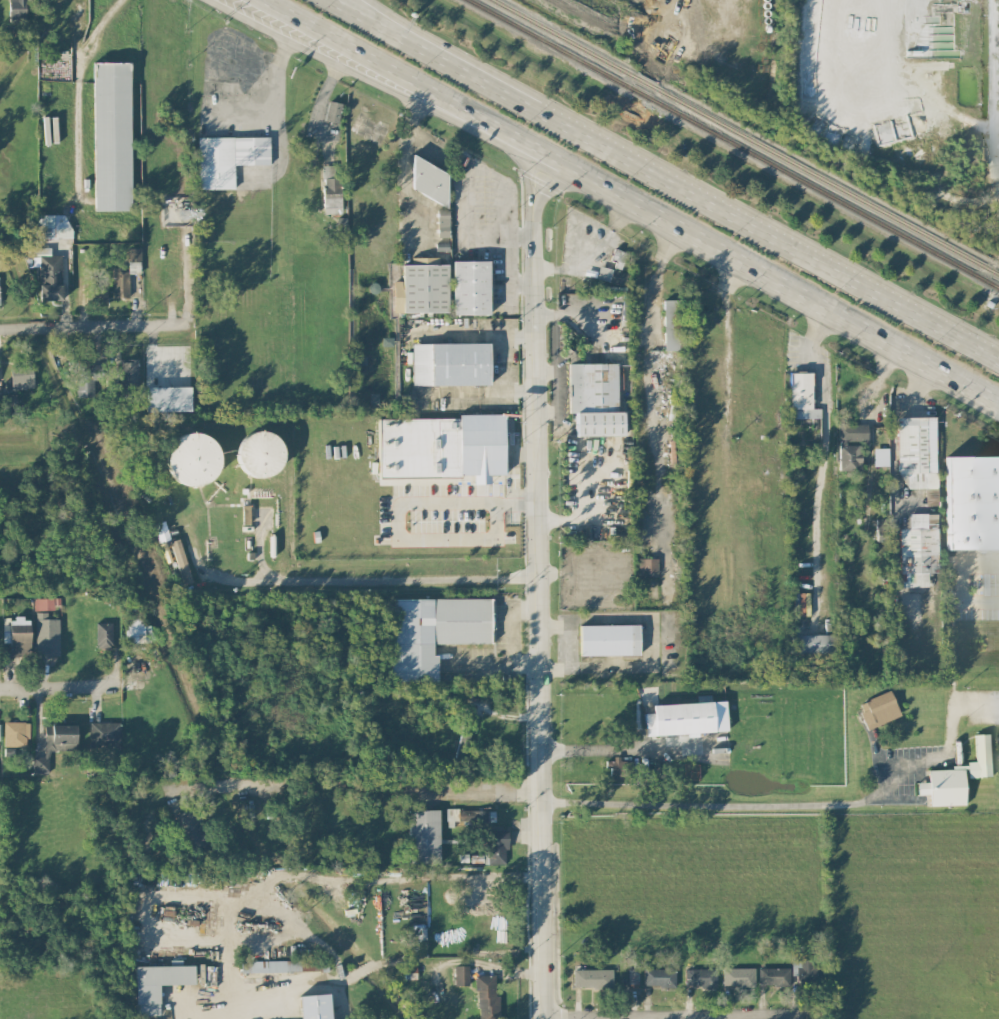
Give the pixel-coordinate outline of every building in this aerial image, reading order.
[(25,0),(9,0),(9,21),(26,21),(25,0)] [(94,210),(131,210),(129,62),(93,62),(94,210)] [(337,123),(342,103),(329,100),(324,119),(337,123)] [(197,137),(198,188),(234,188),(233,164),(270,164),(269,136),(197,137)] [(411,197),(446,198),(447,164),(413,163),(411,197)] [(339,165),(322,165),(324,213),(340,213),(339,165)] [(450,237),(450,209),(437,209),(438,237),(450,237)] [(69,214),(37,214),(37,237),(69,237),(69,214)] [(62,255),(50,255),(50,247),(26,247),(27,266),(39,266),(40,300),(62,299),(62,255)] [(128,273),(141,272),(140,248),(127,248),(128,273)] [(448,311),(447,264),(438,264),(438,257),(411,257),(411,264),(402,264),(402,280),(391,281),(392,312),(448,311)] [(489,314),(489,261),(453,260),(453,314),(489,314)] [(129,297),(128,272),(113,272),(113,297),(129,297)] [(664,350),(682,349),(681,299),(663,300),(664,350)] [(412,385),(489,384),(488,342),(412,343),(412,385)] [(138,360),(120,359),(119,385),(138,385),(138,360)] [(103,361),(75,361),(76,397),(93,397),(93,379),(103,379),(103,361)] [(568,363),(569,413),(575,413),(575,436),(623,435),(622,411),(617,411),(616,362),(568,363)] [(11,389),(33,388),(32,366),(10,367),(11,389)] [(812,408),(811,372),(789,372),(790,418),(821,418),(820,408),(812,408)] [(190,386),(145,387),(145,411),(190,410),(190,386)] [(379,477),(473,476),(473,484),(490,484),(490,474),(504,474),(504,414),(459,414),(459,418),(378,419),(379,477)] [(896,417),(898,472),(906,472),(907,488),(936,487),(935,416),(896,417)] [(838,470),(861,470),(861,442),(867,442),(867,423),(838,423),(838,470)] [(236,457),(243,459),(240,471),(276,479),(284,438),(242,429),(236,457)] [(217,482),(216,435),(168,436),(169,483),(217,482)] [(888,447),(874,448),(874,465),(888,465),(888,447)] [(945,456),(946,549),(998,548),(998,456),(945,456)] [(937,513),(908,513),(908,528),(899,528),(900,586),(927,586),(927,572),(938,572),(937,513)] [(877,540),(885,540),(885,518),(876,518),(877,540)] [(190,581),(180,538),(171,540),(181,584),(190,581)] [(657,558),(638,558),(638,573),(657,572),(657,558)] [(390,680),(437,680),(437,655),(433,655),(433,643),(490,643),(490,598),(391,598),(390,680)] [(59,618),(47,618),(47,612),(36,612),(35,655),(58,655),(59,618)] [(2,618),(3,644),(9,644),(9,656),(30,655),(29,617),(13,617),(13,618),(2,618)] [(124,617),(125,643),(144,642),(143,617),(124,617)] [(112,622),(96,622),(95,647),(111,648),(112,622)] [(638,654),(638,624),(579,625),(579,655),(638,654)] [(835,635),(790,634),(789,652),(835,652),(835,635)] [(900,715),(890,690),(857,703),(867,729),(900,715)] [(646,736),(698,734),(698,732),(727,730),(726,701),(653,704),(653,712),(645,712),(646,736)] [(474,714),(462,712),(457,753),(469,754),(474,714)] [(3,746),(28,746),(28,722),(4,721),(3,746)] [(120,723),(90,721),(89,747),(119,748),(120,723)] [(44,724),(44,756),(33,756),(33,772),(48,772),(48,749),(75,750),(76,724),(44,724)] [(968,777),(991,776),(989,733),(974,734),(975,761),(967,761),(968,777)] [(917,781),(917,794),(929,794),(929,805),(965,804),(964,767),(928,768),(928,781),(917,781)] [(409,809),(408,863),(439,863),(439,810),(409,809)] [(487,809),(446,809),(446,821),(487,822),(487,809)] [(487,864),(507,863),(506,829),(486,829),(487,864)] [(321,970),(321,959),(242,961),(242,972),(321,970)] [(811,959),(793,959),(793,981),(816,981),(816,967),(811,967),(811,959)] [(135,966),(136,1015),(160,1014),(159,984),(194,984),(194,965),(135,966)] [(455,985),(469,985),(468,965),(455,965),(455,985)] [(643,967),(643,985),(675,986),(675,967),(643,967)] [(716,986),(715,967),(685,968),(685,987),(716,986)] [(789,967),(758,968),(759,985),(790,985),(789,967)] [(573,969),(573,987),(612,986),(612,968),(573,969)] [(754,968),(723,968),(723,985),(754,985),(754,968)] [(476,975),(478,1018),(498,1018),(497,974),(476,975)] [(329,993),(299,995),(300,1018),(331,1018),(329,993)]
